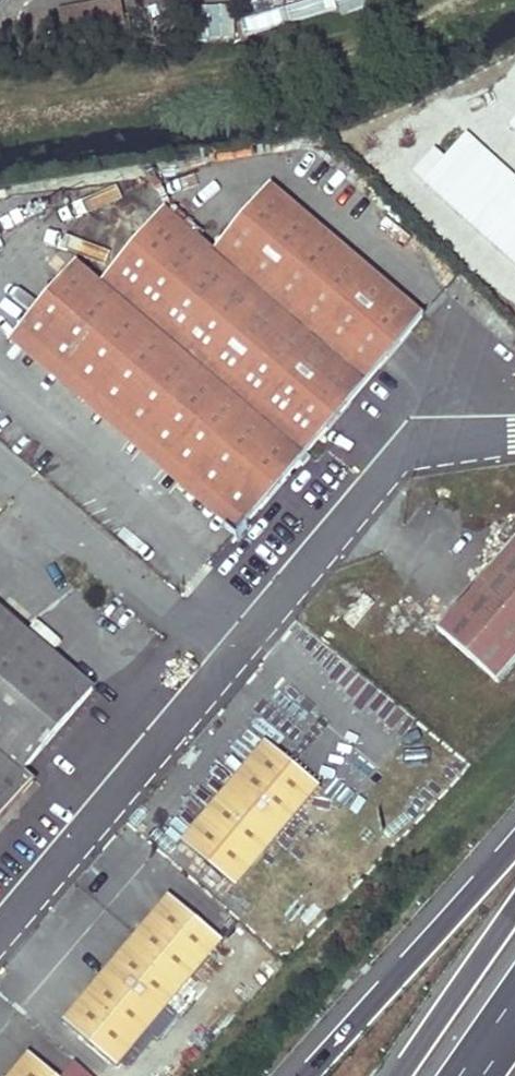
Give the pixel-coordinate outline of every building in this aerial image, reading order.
[(48,6),(55,51),(118,41),(111,0),(86,0),(48,6)] [(76,262),(17,329),(241,526),(423,320),(270,185),(212,251),(163,209),(98,283),(76,262)] [(241,526),(17,329),(9,338),(233,535),(241,526)] [(434,630),(495,684),(514,660),(514,539),(434,630)] [(33,777),(22,769),(90,690),(0,613),(0,816),(33,777)] [(264,741),(179,842),(234,887),(319,787),(264,741)] [(115,1067),(221,941),(166,895),(60,1020),(115,1067)] [(26,1053),(7,1075),(54,1075),(26,1053)] [(63,1075),(89,1075),(73,1064),(63,1075)]
